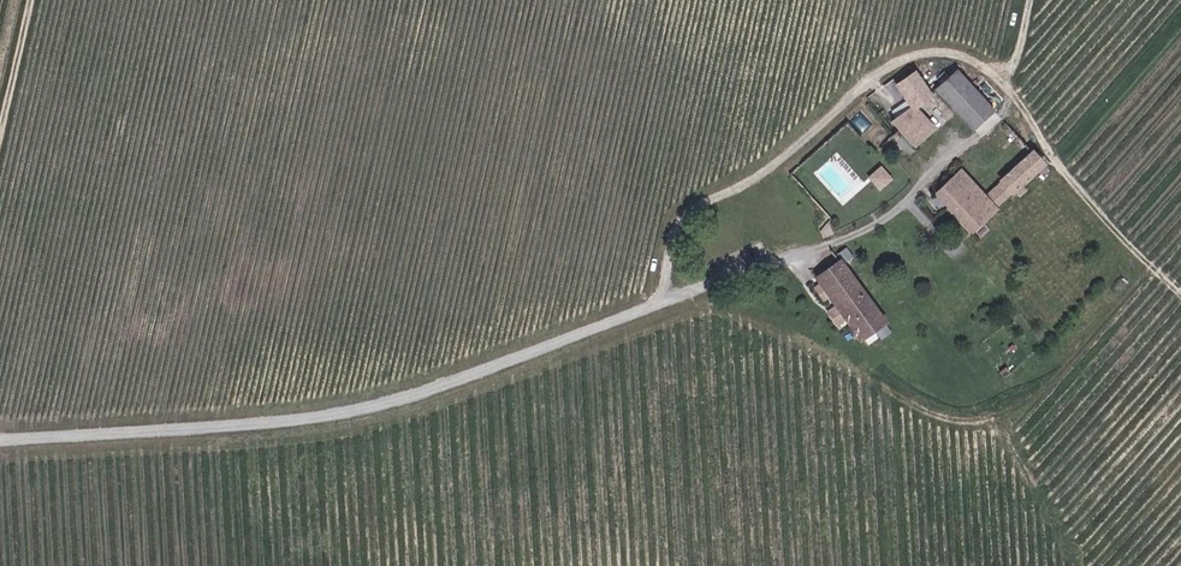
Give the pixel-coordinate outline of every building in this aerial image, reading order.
[(996,115),(959,71),(937,89),(974,133),(996,115)] [(899,86),(916,106),(933,92),(916,72),(899,86)] [(895,116),(910,106),(906,100),(892,110),(895,116)] [(934,132),(916,107),(895,123),(913,148),(934,132)] [(861,114),(853,119),(860,129),(868,124),(861,114)] [(883,175),(896,191),(932,164),(919,147),(883,175)] [(1026,183),(1045,167),(1033,153),(1002,179),(1009,187),(992,202),(963,171),(939,192),(973,230),(997,209),(1002,214),(1010,209),(1004,202),(1017,191),(1023,197),(1031,190),(1026,183)] [(817,275),(862,339),(885,323),(840,259),(817,275)]
